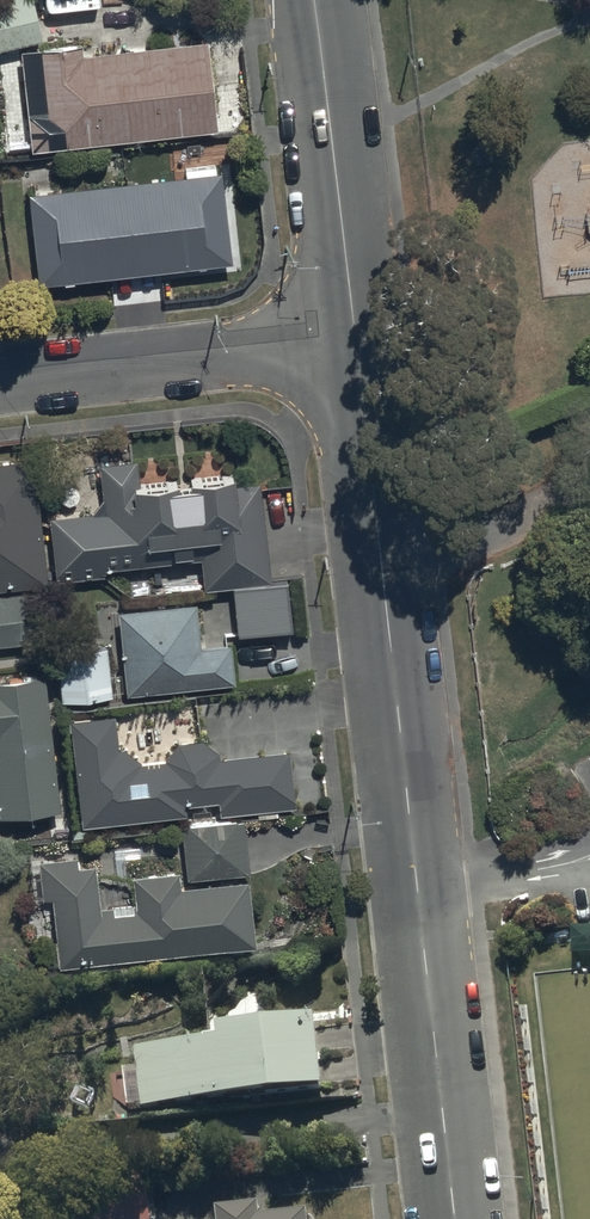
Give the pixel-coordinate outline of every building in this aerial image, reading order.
[(0,1),(0,52),(44,40),(33,0),(3,0),(0,1)] [(79,45),(18,52),(30,154),(218,134),(207,41),(80,55),(79,45)] [(224,177),(32,195),(41,288),(233,270),(224,177)] [(45,585),(34,461),(0,465),(0,590),(45,585)] [(103,514),(49,516),(53,574),(202,562),(204,588),(268,583),(260,481),(139,486),(138,463),(101,465),(103,514)] [(106,645),(55,650),(60,703),(234,686),(230,644),(199,647),(195,607),(116,615),(122,667),(108,668),(106,645)] [(0,681),(0,820),(59,815),(46,677),(0,681)] [(78,825),(187,817),(187,806),(218,803),(219,814),(293,808),(288,754),(219,759),(202,743),(172,745),(164,763),(139,765),(137,749),(120,750),(117,716),(69,720),(78,825)] [(246,822),(181,828),(187,883),(251,876),(246,822)] [(77,860),(39,863),(43,902),(53,901),(60,968),(252,949),(248,885),(178,889),(177,876),(134,878),(135,907),(97,909),(94,868),(78,869),(77,860)] [(222,1052),(136,1058),(139,1113),(323,1102),(318,1034),(221,1040),(222,1052)] [(148,1195),(94,1203),(96,1218),(151,1218),(148,1195)] [(304,1203),(253,1209),(252,1197),(213,1201),(215,1218),(305,1218),(304,1203)]
